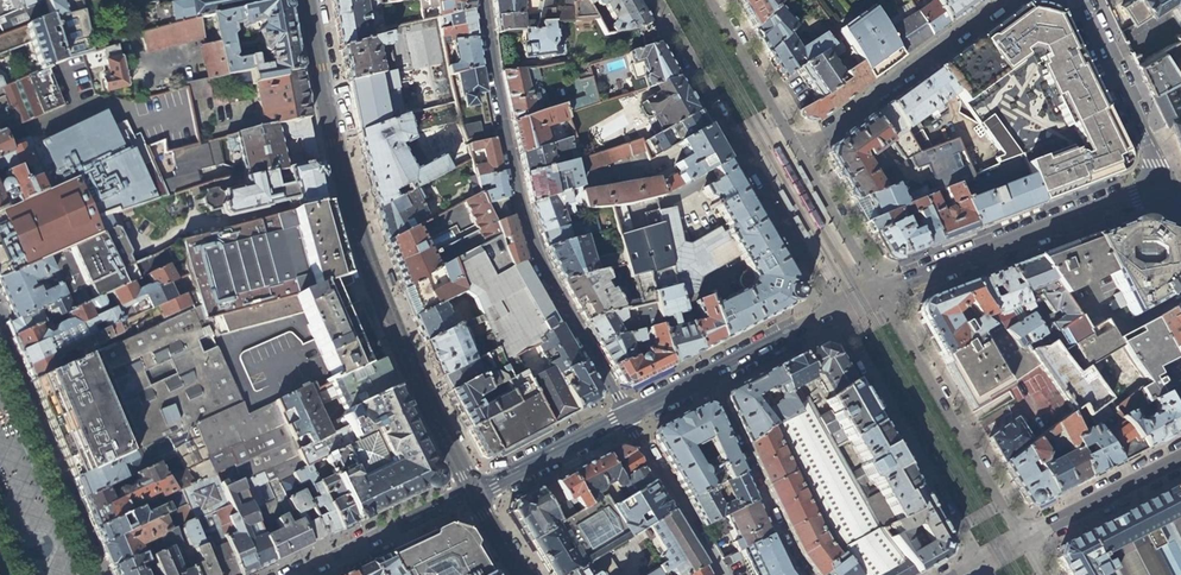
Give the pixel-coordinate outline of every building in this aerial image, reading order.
[(0,18),(0,36),(48,18),(43,0),(42,0),(6,16),(0,18)] [(1,5),(0,7),(0,10),(1,12),(4,13),(6,16),(42,0),(0,0),(0,2),(1,5)] [(48,18),(62,62),(80,56),(91,53),(83,13),(63,18),(59,5),(61,2),(62,0),(43,0),(48,18)] [(140,33),(198,21),(211,18),(285,0),(196,0),(155,6),(134,9),(140,33)] [(257,34),(259,44),(292,38),(288,18),(285,0),(211,18),(218,45),(219,51),(233,48),(230,37),(233,35),(232,28),(237,27),(236,23),(240,22),(241,29),(245,30),(248,28),(246,21),(251,20),(251,22),(254,21),(259,23),(260,29),(257,34)] [(380,0),(354,0),(332,4),(340,51),(386,35),(385,29),(384,27),(375,29),(374,28),(378,21),(376,14),(374,10),(373,8),(381,7),(380,0)] [(437,19),(471,11),(470,3),(469,0),(420,0),(420,9),(436,6),(437,19)] [(494,19),(520,19),(529,19),(530,27),(536,27),(541,3),(533,3),(524,2),(524,0),(491,0),(494,19)] [(541,3),(536,27),(538,27),(551,25),(571,23),(569,3),(569,0),(560,0),(560,12),(545,13),(546,3),(541,3)] [(571,23),(581,22),(593,21),(590,15),(586,7),(582,0),(574,0),(569,3),(571,23)] [(633,33),(646,25),(643,20),(633,3),(632,0),(582,0),(586,7),(592,3),(594,7),(599,8),(601,7),(612,25),(608,27),(608,32),(604,34),(605,37),(621,34),(620,31),(624,29),(626,34),(633,33)] [(744,17),(752,30),(777,7),(785,0),(735,0),(744,17)] [(816,7),(811,0),(805,3),(812,11),(816,7)] [(933,37),(941,31),(949,25),(934,0),(909,0),(912,4),(915,10),(929,1),(932,5),(918,14),(933,37)] [(949,25),(962,16),(976,6),(973,0),(934,0),(949,25)] [(1122,7),(1132,27),(1170,3),(1180,20),(1180,0),(1132,0),(1122,7)] [(915,10),(912,4),(897,14),(899,18),(883,29),(903,59),(919,47),(933,37),(918,14),(915,10)] [(1027,7),(1024,10),(1025,11),(1033,7),(1048,10),(1054,16),(1055,16),(1055,15),(1052,11),(1048,8),(1044,6),(1039,5),(1034,5),(1030,6),(1027,7)] [(788,19),(777,7),(752,30),(757,41),(766,55),(785,37),(796,26),(794,24),(795,23),(791,18),(788,19)] [(1022,154),(1044,201),(1047,200),(1049,204),(1064,198),(1062,193),(1071,189),(1080,186),(1082,191),(1100,184),(1098,179),(1102,178),(1104,183),(1122,176),(1124,174),(1126,172),(1120,170),(1123,162),(1129,164),(1129,160),(1128,158),(1120,140),(1115,143),(1112,135),(1116,133),(1103,106),(1101,107),(1098,102),(1101,101),(1058,14),(1055,16),(1054,16),(1048,10),(1033,7),(1025,11),(1024,10),(1023,8),(1017,12),(995,28),(997,32),(993,35),(991,31),(963,51),(959,54),(946,63),(938,70),(955,94),(960,102),(956,142),(964,158),(974,179),(997,165),(1022,154)] [(446,21),(448,30),(473,25),(472,16),(471,11),(437,19),(440,31),(442,31),(442,27),(444,21),(446,21)] [(593,13),(590,15),(593,21),(596,27),(599,25),(593,13)] [(886,71),(903,59),(874,17),(842,40),(870,83),(886,71)] [(20,48),(28,44),(38,72),(45,70),(62,62),(48,18),(0,36),(0,56),(20,48)] [(520,27),(520,19),(494,19),(496,34),(519,35),(538,36),(538,27),(536,27),(530,27),(520,27)] [(203,39),(198,21),(140,33),(142,38),(145,50),(203,39)] [(450,44),(452,44),(476,39),(474,30),(473,25),(448,30),(442,31),(440,31),(441,39),(449,38),(450,44)] [(552,31),(551,25),(538,27),(538,36),(519,35),(521,51),(523,60),(551,56),(551,57),(557,57),(558,55),(559,54),(558,48),(557,49),(556,45),(557,44),(558,40),(557,31),(554,31),(552,31)] [(633,33),(638,52),(658,46),(646,25),(633,33)] [(835,29),(825,36),(832,47),(837,44),(840,42),(842,40),(835,29)] [(797,61),(801,67),(832,47),(825,36),(824,34),(799,49),(794,46),(792,48),(785,37),(766,55),(770,63),(780,81),(792,73),(788,67),(797,61)] [(389,47),(386,35),(340,51),(346,85),(375,78),(375,76),(379,75),(377,62),(375,50),(389,47)] [(235,55),(233,48),(219,51),(226,77),(227,77),(249,72),(251,79),(252,85),(253,85),(280,81),(280,77),(299,74),(295,54),(292,38),(259,44),(261,54),(265,56),(267,63),(264,69),(254,71),(253,60),(234,63),(232,60),(235,55)] [(447,67),(449,77),(456,75),(480,70),(478,54),(476,39),(452,44),(455,62),(452,67),(451,66),(447,67)] [(133,41),(117,45),(120,58),(133,55),(135,56),(137,55),(133,41)] [(1177,42),(1159,52),(1169,67),(1180,59),(1180,48),(1177,42)] [(20,48),(29,77),(38,72),(28,44),(20,48)] [(840,44),(837,44),(832,47),(801,67),(795,71),(805,89),(813,104),(849,81),(845,75),(841,77),(830,63),(844,54),(845,51),(840,44)] [(127,88),(120,58),(117,45),(101,50),(107,78),(101,80),(105,94),(127,88)] [(200,48),(207,81),(226,77),(219,51),(218,45),(205,47),(200,48)] [(643,90),(652,88),(677,80),(658,46),(638,52),(627,55),(630,65),(627,66),(627,67),(631,82),(640,79),(643,90)] [(1159,52),(1135,65),(1141,77),(1149,94),(1168,84),(1177,79),(1169,67),(1159,52)] [(586,67),(588,74),(589,78),(606,72),(603,62),(586,67)] [(813,104),(798,113),(802,119),(809,121),(815,122),(839,105),(870,83),(858,66),(845,75),(849,81),(813,104)] [(534,69),(526,70),(530,87),(535,86),(539,89),(535,70),(534,69)] [(45,70),(38,72),(29,77),(1,89),(0,90),(0,133),(60,107),(45,70)] [(483,84),(480,70),(456,75),(457,80),(461,98),(462,98),(464,108),(475,106),(472,95),(485,93),(483,84)] [(540,91),(539,89),(535,86),(530,87),(526,70),(501,74),(512,124),(533,115),(531,106),(536,105),(538,104),(542,97),(540,91)] [(900,97),(889,106),(905,132),(932,112),(937,119),(942,115),(937,108),(943,104),(944,103),(955,94),(938,70),(900,97)] [(380,94),(391,90),(397,88),(394,71),(388,73),(379,75),(375,76),(375,78),(346,85),(349,101),(353,119),(356,135),(404,116),(402,108),(397,109),(385,113),(380,94)] [(229,83),(251,79),(249,72),(227,77),(228,83),(229,83)] [(253,85),(262,130),(308,121),(303,95),(299,74),(280,77),(280,81),(253,85)] [(574,77),(574,79),(575,82),(589,79),(589,78),(588,74),(574,77)] [(208,87),(228,83),(227,77),(226,77),(207,81),(184,86),(188,102),(211,97),(208,87)] [(583,97),(559,103),(564,115),(596,105),(589,79),(575,82),(574,79),(570,81),(572,94),(582,92),(583,97)] [(651,116),(660,133),(696,113),(677,80),(652,88),(658,95),(639,105),(638,109),(643,118),(647,119),(651,116)] [(1168,84),(1149,94),(1157,109),(1167,129),(1170,126),(1180,153),(1180,112),(1168,84)] [(391,90),(397,109),(402,108),(397,88),(391,90)] [(565,120),(564,115),(559,103),(558,105),(539,113),(533,115),(512,124),(519,155),(546,146),(540,129),(565,120)] [(939,194),(946,192),(958,188),(975,182),(974,179),(964,158),(956,142),(933,150),(919,155),(910,139),(905,132),(889,106),(854,131),(829,150),(827,161),(837,178),(852,204),(864,199),(880,192),(878,187),(860,155),(863,153),(867,159),(888,145),(902,163),(908,161),(914,172),(926,168),(939,194)] [(648,160),(677,145),(706,129),(696,113),(660,133),(641,144),(648,160)] [(77,126),(35,144),(31,146),(44,177),(50,191),(113,162),(133,153),(138,143),(129,121),(116,115),(79,131),(77,126)] [(410,138),(404,116),(356,135),(364,173),(366,182),(374,211),(407,194),(448,172),(440,157),(425,165),(410,138)] [(241,175),(242,181),(285,171),(283,160),(278,139),(287,137),(291,141),(299,139),(303,156),(305,167),(317,164),(315,152),(310,127),(308,121),(262,130),(225,138),(229,153),(237,152),(242,175),(241,175)] [(459,127),(465,141),(479,138),(477,124),(459,127)] [(662,198),(709,171),(724,162),(706,129),(677,145),(684,158),(674,165),(678,172),(677,178),(676,179),(674,176),(663,183),(659,183),(658,179),(579,193),(580,197),(583,211),(608,210),(662,198)] [(559,134),(562,141),(567,140),(572,138),(569,130),(559,134)] [(920,132),(910,139),(919,155),(933,150),(920,132)] [(1120,140),(1116,133),(1112,135),(1115,143),(1120,140)] [(0,135),(0,160),(9,156),(16,171),(22,186),(34,181),(28,168),(27,169),(19,150),(24,147),(22,142),(6,149),(0,135)] [(32,138),(22,142),(24,147),(19,150),(27,169),(28,168),(34,181),(44,177),(31,146),(35,144),(32,138)] [(581,159),(572,138),(567,140),(569,150),(570,153),(572,162),(573,161),(581,159)] [(162,146),(161,140),(146,147),(150,156),(163,151),(162,146)] [(551,156),(569,150),(567,140),(562,141),(546,146),(519,155),(523,177),(554,167),(551,156)] [(575,173),(578,172),(634,155),(636,165),(648,160),(641,144),(639,140),(581,159),(573,161),(575,173)] [(473,173),(474,177),(475,180),(500,174),(497,156),(494,141),(467,146),(468,151),(480,148),(485,170),(473,173)] [(1046,205),(1044,201),(1022,154),(997,165),(974,179),(975,182),(958,188),(965,208),(975,232),(1014,217),(1013,214),(1027,209),(1028,212),(1046,205)] [(303,156),(283,160),(285,171),(305,167),(303,156)] [(575,173),(573,161),(572,162),(567,163),(554,167),(523,177),(525,185),(529,203),(578,187),(575,173)] [(113,162),(50,191),(0,213),(0,279),(100,235),(109,231),(104,219),(108,218),(133,209),(113,162)] [(742,292),(740,293),(731,298),(727,291),(719,295),(722,302),(708,309),(721,341),(729,337),(740,331),(758,322),(788,307),(787,305),(788,304),(792,304),(794,304),(796,303),(798,300),(800,296),(799,293),(798,291),(797,289),(794,287),(794,285),(795,285),(787,270),(769,240),(753,212),(734,179),(724,162),(709,171),(715,182),(700,190),(704,199),(709,199),(723,226),(687,247),(681,245),(675,209),(657,212),(659,225),(668,275),(680,308),(692,305),(696,303),(693,296),(697,279),(738,256),(747,274),(745,274),(742,275),(737,278),(736,281),(735,283),(736,286),(736,288),(739,290),(742,292)] [(1129,164),(1123,162),(1120,170),(1126,172),(1128,167),(1129,164)] [(287,209),(288,214),(325,204),(324,200),(321,184),(317,164),(305,167),(285,171),(242,181),(244,188),(242,189),(221,194),(217,191),(216,189),(203,191),(204,196),(201,201),(202,206),(207,207),(208,213),(220,211),(220,215),(227,222),(268,212),(266,208),(285,203),(287,209)] [(797,168),(808,188),(812,185),(801,165),(797,168)] [(885,173),(894,186),(904,182),(894,168),(885,173)] [(50,191),(44,177),(34,181),(22,186),(16,171),(0,178),(0,213),(50,191)] [(489,192),(479,195),(482,202),(504,196),(502,187),(500,174),(475,180),(477,188),(488,185),(489,192)] [(469,178),(474,197),(479,195),(477,188),(475,180),(474,177),(469,178)] [(900,199),(894,186),(887,190),(880,192),(864,199),(869,210),(874,221),(922,201),(927,199),(926,196),(923,189),(900,199)] [(1082,191),(1080,186),(1071,189),(1062,193),(1064,198),(1073,195),(1082,191)] [(570,199),(580,197),(579,193),(579,190),(578,187),(529,203),(532,213),(539,234),(565,226),(559,210),(560,206),(571,202),(570,199)] [(933,197),(931,198),(927,199),(922,201),(925,211),(938,246),(939,246),(941,245),(969,234),(975,232),(965,208),(958,188),(946,192),(954,212),(952,213),(949,211),(944,213),(943,216),(940,217),(933,197)] [(778,192),(790,212),(794,209),(783,189),(778,192)] [(812,194),(823,214),(827,212),(816,191),(812,194)] [(412,194),(407,194),(374,211),(383,244),(417,227),(426,222),(416,207),(417,206),(417,202),(412,194)] [(424,243),(417,227),(383,244),(388,257),(402,291),(439,274),(438,271),(451,264),(498,239),(492,225),(488,215),(484,206),(505,199),(504,196),(482,202),(479,195),(474,197),(463,203),(474,227),(458,236),(453,229),(424,243)] [(335,198),(330,200),(341,245),(347,243),(335,198)] [(488,215),(507,210),(505,199),(484,206),(488,215)] [(925,211),(922,201),(874,221),(864,225),(871,236),(881,234),(905,221),(905,220),(911,217),(925,211)] [(202,320),(344,278),(334,238),(328,215),(325,204),(288,214),(198,239),(180,244),(185,260),(188,269),(193,283),(195,291),(197,304),(198,307),(199,310),(202,320)] [(488,215),(492,225),(509,220),(507,210),(488,215)] [(925,211),(911,217),(923,252),(938,246),(925,211)] [(793,218),(805,238),(809,235),(798,215),(793,218)] [(923,252),(911,217),(905,220),(905,221),(881,234),(871,236),(883,257),(895,263),(923,252)] [(113,229),(108,218),(104,219),(109,231),(100,235),(119,274),(132,268),(128,259),(129,252),(118,229),(113,229)] [(514,237),(509,220),(492,225),(498,239),(503,256),(508,270),(522,263),(514,237)] [(1180,290),(1180,234),(1178,233),(1151,224),(1148,222),(1143,221),(1136,221),(1132,222),(1091,237),(1110,275),(1132,318),(1180,290)] [(573,224),(565,226),(539,234),(540,238),(544,249),(577,240),(573,224)] [(697,353),(687,326),(680,308),(668,275),(659,225),(618,238),(618,240),(628,278),(631,277),(644,272),(652,303),(658,326),(664,349),(670,367),(674,364),(684,360),(697,353)] [(71,293),(80,289),(87,304),(99,298),(108,294),(131,284),(146,277),(170,267),(173,265),(185,260),(180,244),(132,268),(119,274),(100,235),(0,279),(0,295),(2,299),(8,312),(11,320),(61,298),(71,293)] [(588,237),(584,238),(593,275),(598,274),(588,237)] [(1059,297),(1110,275),(1091,237),(1034,259),(1059,297)] [(584,238),(577,240),(544,249),(549,261),(556,277),(561,284),(593,275),(584,238)] [(484,324),(495,351),(501,366),(513,359),(524,352),(541,345),(538,338),(558,325),(551,313),(540,293),(522,263),(508,270),(503,256),(498,239),(451,264),(463,295),(457,299),(461,310),(467,324),(469,323),(472,330),(484,324)] [(1045,322),(1037,327),(1046,341),(1075,320),(1066,307),(1059,297),(1034,259),(1018,266),(1006,270),(1022,297),(1030,292),(1037,288),(1037,297),(1050,316),(1055,313),(1058,319),(1048,326),(1045,322)] [(391,276),(385,264),(381,266),(387,279),(391,276)] [(463,295),(451,264),(438,271),(439,274),(402,291),(406,303),(413,320),(443,305),(457,299),(463,295)] [(180,280),(173,265),(170,267),(176,281),(180,280)] [(136,293),(131,284),(108,294),(115,309),(169,285),(176,281),(170,267),(146,277),(150,288),(148,289),(143,289),(137,292),(136,293)] [(1029,310),(1022,297),(1006,270),(969,284),(974,295),(988,316),(1020,351),(1026,348),(1029,353),(1031,351),(1043,351),(1048,347),(1044,342),(1046,341),(1037,327),(1028,313),(1029,310)] [(602,272),(598,274),(593,275),(561,284),(564,290),(572,303),(580,318),(583,323),(593,318),(619,312),(621,311),(618,306),(606,282),(602,272)] [(631,277),(636,301),(637,307),(642,306),(652,303),(644,272),(631,277)] [(920,322),(941,358),(987,331),(978,322),(988,316),(974,295),(969,284),(927,300),(925,301),(922,302),(920,304),(918,306),(917,308),(917,311),(917,313),(918,317),(920,322)] [(175,300),(169,285),(115,309),(90,320),(15,353),(18,360),(21,366),(111,327),(142,314),(154,309),(175,300)] [(71,293),(78,308),(87,304),(80,289),(71,293)] [(159,320),(197,304),(195,291),(175,300),(154,309),(159,320)] [(65,307),(61,298),(11,320),(7,322),(3,325),(6,332),(9,338),(73,310),(71,304),(65,307)] [(87,312),(89,311),(92,312),(100,308),(101,305),(99,298),(87,304),(78,308),(73,310),(9,338),(12,346),(15,353),(90,320),(87,312)] [(690,324),(687,326),(697,353),(710,347),(721,341),(708,309),(705,300),(696,303),(692,305),(698,321),(695,322),(694,319),(689,321),(690,324)] [(636,301),(618,306),(621,311),(637,307),(636,301)] [(642,306),(648,329),(658,326),(652,303),(642,306)] [(375,318),(369,305),(364,307),(370,320),(375,318)] [(457,329),(443,305),(413,320),(417,330),(423,345),(457,329)] [(1180,332),(1180,305),(1171,312),(1180,332)] [(240,404),(227,374),(215,347),(199,353),(194,342),(209,336),(202,320),(199,310),(198,307),(99,350),(28,381),(34,396),(41,412),(46,424),(50,435),(60,456),(70,481),(126,455),(163,437),(164,439),(240,404)] [(621,320),(619,312),(593,318),(583,323),(588,331),(595,345),(601,342),(625,336),(618,322),(621,320)] [(1180,356),(1180,332),(1171,312),(1155,320),(1177,358),(1180,356)] [(146,323),(142,314),(111,327),(115,336),(146,323)] [(1037,363),(1084,332),(1076,319),(1075,320),(1046,341),(1044,342),(1048,347),(1043,351),(1031,351),(1029,353),(1026,348),(1020,351),(988,316),(978,322),(987,331),(941,358),(969,407),(993,393),(1011,382),(1037,363)] [(1144,404),(1149,402),(1160,396),(1152,380),(1159,376),(1156,370),(1177,358),(1155,320),(1115,343),(1118,347),(1144,385),(1136,390),(1144,404)] [(1084,332),(1037,363),(1072,416),(1079,411),(1083,416),(1093,430),(1095,433),(1115,415),(1111,410),(1112,409),(1084,369),(1118,347),(1115,343),(1102,322),(1084,332)] [(556,375),(581,364),(576,356),(562,331),(558,325),(538,338),(541,345),(524,352),(513,359),(529,388),(549,427),(562,420),(575,413),(556,375)] [(634,363),(633,359),(609,369),(611,372),(618,384),(629,387),(650,377),(670,367),(664,349),(658,326),(648,329),(638,332),(641,342),(643,348),(645,354),(646,357),(634,363)] [(96,344),(115,336),(111,327),(21,366),(24,373),(28,381),(99,350),(96,344)] [(459,328),(457,329),(423,345),(432,366),(437,380),(473,363),(462,334),(459,328)] [(628,348),(641,342),(638,332),(625,336),(601,342),(595,345),(602,356),(609,369),(633,359),(630,353),(628,348)] [(817,390),(823,401),(839,390),(852,384),(842,367),(832,349),(822,345),(813,350),(802,355),(812,375),(810,377),(817,390)] [(643,348),(630,353),(633,359),(645,354),(643,348)] [(483,357),(473,363),(437,380),(440,385),(445,395),(478,377),(486,394),(502,386),(512,408),(480,426),(496,456),(529,438),(549,427),(529,388),(513,359),(501,366),(495,351),(483,357)] [(776,369),(795,407),(807,397),(812,393),(817,390),(810,377),(812,375),(802,355),(789,362),(776,369)] [(336,399),(339,404),(342,413),(394,390),(390,381),(387,373),(381,362),(333,385),(317,392),(322,405),(336,399)] [(590,380),(581,364),(556,375),(575,413),(581,410),(590,405),(594,403),(597,391),(590,380)] [(798,414),(795,407),(776,369),(752,381),(730,393),(726,403),(747,446),(770,431),(776,428),(798,414)] [(447,399),(449,402),(454,413),(456,416),(465,434),(480,426),(512,408),(502,386),(486,394),(481,385),(478,377),(445,395),(447,399)] [(846,441),(848,440),(876,425),(862,400),(852,384),(839,390),(823,401),(824,403),(829,411),(826,413),(827,415),(817,420),(826,434),(834,430),(838,427),(846,441)] [(311,395),(317,392),(313,385),(307,388),(298,391),(273,403),(283,424),(295,450),(294,451),(302,469),(307,467),(323,459),(353,445),(340,420),(325,428),(311,395)] [(1016,403),(1024,398),(1016,386),(1008,391),(1016,403)] [(402,407),(394,390),(342,413),(340,420),(353,445),(323,459),(354,525),(395,505),(428,490),(430,488),(432,485),(433,481),(433,477),(402,407)] [(1111,410),(1115,415),(1134,442),(1137,440),(1144,452),(1163,441),(1180,433),(1165,404),(1160,396),(1149,402),(1153,408),(1151,414),(1145,416),(1139,406),(1144,404),(1136,390),(1112,409),(1111,410)] [(1165,404),(1180,433),(1180,432),(1180,396),(1165,404)] [(834,448),(826,434),(817,420),(812,413),(811,411),(807,397),(795,407),(798,414),(776,428),(785,447),(790,456),(807,489),(812,498),(815,504),(828,529),(832,538),(840,554),(857,574),(912,574),(914,574),(904,560),(884,536),(881,531),(864,500),(856,487),(850,475),(834,448)] [(283,424),(273,403),(259,409),(245,416),(240,404),(164,439),(175,455),(189,486),(177,491),(185,506),(215,574),(247,574),(254,572),(214,476),(206,458),(283,424)] [(652,441),(687,501),(741,474),(712,411),(702,405),(693,410),(660,427),(656,429),(652,441)] [(1070,425),(1083,416),(1079,411),(1072,416),(1067,420),(1070,425)] [(1115,415),(1095,433),(1113,458),(1117,465),(1129,459),(1144,452),(1137,440),(1134,442),(1115,415)] [(993,450),(1003,466),(1024,451),(1031,445),(1014,420),(987,439),(993,450)] [(1046,435),(1050,441),(1058,435),(1070,454),(1059,460),(1061,465),(1062,470),(1071,489),(1081,484),(1087,481),(1081,464),(1084,463),(1074,443),(1080,439),(1079,437),(1070,425),(1067,420),(1046,435)] [(281,519),(296,552),(301,549),(307,547),(283,496),(277,488),(275,482),(291,474),(302,469),(294,451),(295,450),(283,424),(206,458),(214,476),(231,469),(236,481),(259,471),(260,474),(264,483),(272,501),(281,519)] [(860,469),(850,475),(856,487),(862,483),(866,481),(871,482),(874,488),(877,493),(870,497),(864,500),(881,531),(911,513),(901,495),(912,488),(891,451),(876,425),(848,440),(861,464),(860,465),(859,467),(860,469)] [(496,456),(480,426),(465,434),(472,447),(478,460),(486,461),(492,458),(496,456)] [(841,444),(834,430),(826,434),(834,448),(841,444)] [(1093,430),(1079,437),(1080,439),(1074,443),(1084,463),(1081,464),(1087,481),(1093,478),(1105,472),(1117,465),(1113,458),(1095,433),(1093,430)] [(780,451),(770,431),(747,446),(756,464),(767,486),(792,476),(784,459),(780,451)] [(1039,449),(1050,441),(1046,435),(1031,445),(1024,451),(1031,463),(1034,467),(1036,467),(1040,474),(1054,498),(1062,494),(1071,489),(1062,470),(1061,465),(1059,460),(1048,466),(1045,461),(1045,457),(1039,449)] [(114,469),(120,481),(158,463),(169,458),(175,455),(164,439),(163,437),(126,455),(130,463),(114,469)] [(784,459),(790,456),(785,447),(780,451),(784,459)] [(610,466),(630,452),(619,448),(612,452),(604,456),(610,466)] [(1025,468),(1031,463),(1024,451),(1003,466),(1012,482),(1024,503),(1037,506),(1054,498),(1040,474),(1032,479),(1025,468)] [(630,452),(610,466),(618,480),(641,469),(633,456),(630,452)] [(130,463),(126,455),(70,481),(74,489),(76,494),(79,501),(120,481),(114,469),(130,463)] [(165,478),(158,463),(120,481),(79,501),(82,508),(85,515),(164,479),(170,494),(177,491),(189,486),(175,455),(169,458),(171,465),(176,466),(179,471),(165,478)] [(614,491),(602,499),(610,511),(650,484),(641,469),(618,480),(610,466),(604,456),(586,465),(567,475),(585,509),(595,503),(592,497),(599,492),(600,490),(610,485),(614,491)] [(307,467),(337,533),(349,527),(354,525),(323,459),(307,467)] [(291,474),(321,540),(331,536),(337,533),(307,467),(302,469),(291,474)] [(214,476),(254,572),(264,567),(271,563),(262,541),(237,483),(236,481),(231,469),(214,476)] [(253,488),(264,483),(260,474),(237,483),(262,541),(275,534),(271,523),(281,519),(272,501),(262,506),(253,488)] [(283,496),(307,547),(316,543),(321,540),(291,474),(275,482),(277,488),(283,496)] [(703,528),(724,517),(755,502),(747,485),(741,474),(687,501),(703,528)] [(585,509),(567,475),(561,478),(552,483),(572,516),(585,509)] [(812,519),(808,507),(805,501),(812,498),(807,489),(800,493),(792,476),(767,486),(777,507),(788,529),(812,519)] [(164,479),(85,515),(88,522),(91,530),(135,510),(157,500),(170,494),(164,479)] [(546,486),(538,490),(558,525),(572,516),(552,483),(546,486)] [(866,492),(862,483),(856,487),(864,500),(870,497),(866,492)] [(650,484),(610,511),(628,540),(641,531),(646,528),(669,513),(661,501),(650,484)] [(1172,490),(1180,504),(1180,485),(1172,490)] [(874,488),(866,492),(870,497),(877,493),(874,488)] [(911,513),(881,531),(884,536),(904,560),(914,574),(943,558),(946,547),(935,528),(919,500),(912,488),(901,495),(911,513)] [(538,490),(526,496),(513,503),(510,513),(542,564),(548,574),(569,574),(628,540),(610,511),(602,499),(595,503),(585,509),(572,516),(558,525),(538,490)] [(1172,490),(1118,517),(1059,547),(1056,558),(1066,574),(1107,574),(1111,572),(1106,562),(1102,565),(1099,559),(1102,557),(1100,555),(1107,553),(1118,574),(1163,574),(1152,552),(1163,546),(1154,530),(1158,528),(1159,529),(1164,527),(1163,526),(1167,523),(1180,547),(1180,504),(1172,490)] [(170,494),(176,510),(185,506),(177,491),(170,494)] [(808,507),(815,504),(812,498),(805,501),(808,507)] [(737,552),(741,550),(770,536),(762,518),(755,502),(724,517),(737,541),(733,544),(737,552)] [(177,545),(191,574),(215,574),(185,506),(176,510),(173,511),(180,527),(178,532),(183,542),(177,545)] [(138,517),(135,510),(91,530),(94,537),(97,545),(156,519),(164,516),(160,508),(138,517)] [(669,513),(646,528),(652,538),(656,546),(662,554),(660,555),(660,556),(659,557),(659,558),(659,559),(659,560),(662,565),(645,574),(662,574),(671,569),(674,574),(690,574),(703,567),(695,555),(677,526),(669,513)] [(159,525),(156,519),(97,545),(107,567),(137,555),(140,561),(147,557),(156,553),(160,551),(157,545),(150,548),(149,546),(144,544),(143,542),(154,537),(170,530),(166,521),(159,525)] [(289,555),(296,552),(281,519),(271,523),(275,534),(262,541),(271,563),(289,555)] [(812,519),(788,529),(801,557),(805,561),(815,574),(821,574),(826,571),(824,568),(834,560),(825,544),(820,534),(812,519)] [(387,558),(397,574),(398,574),(400,574),(401,574),(488,574),(490,574),(481,560),(471,545),(463,533),(462,531),(450,528),(446,529),(432,536),(421,541),(413,545),(400,551),(394,554),(387,558)] [(652,538),(646,528),(641,531),(647,540),(648,540),(653,548),(656,546),(652,538)] [(825,544),(832,538),(828,529),(820,534),(825,544)] [(165,574),(191,574),(177,545),(170,530),(154,537),(157,545),(160,551),(156,553),(165,574)] [(656,546),(653,548),(648,540),(647,540),(641,531),(628,540),(569,574),(645,574),(662,565),(659,560),(659,559),(659,558),(659,557),(660,556),(660,555),(662,554),(656,546)] [(788,572),(779,553),(770,536),(741,550),(745,557),(753,574),(790,574),(788,572)] [(156,553),(147,557),(151,566),(144,569),(146,574),(165,574),(156,553)] [(840,554),(834,560),(824,568),(826,571),(821,574),(857,574),(840,554)] [(144,569),(140,561),(137,555),(107,567),(110,574),(146,574),(144,569)] [(387,558),(379,561),(369,566),(374,574),(397,574),(387,558)] [(369,566),(350,574),(374,574),(369,566)]
